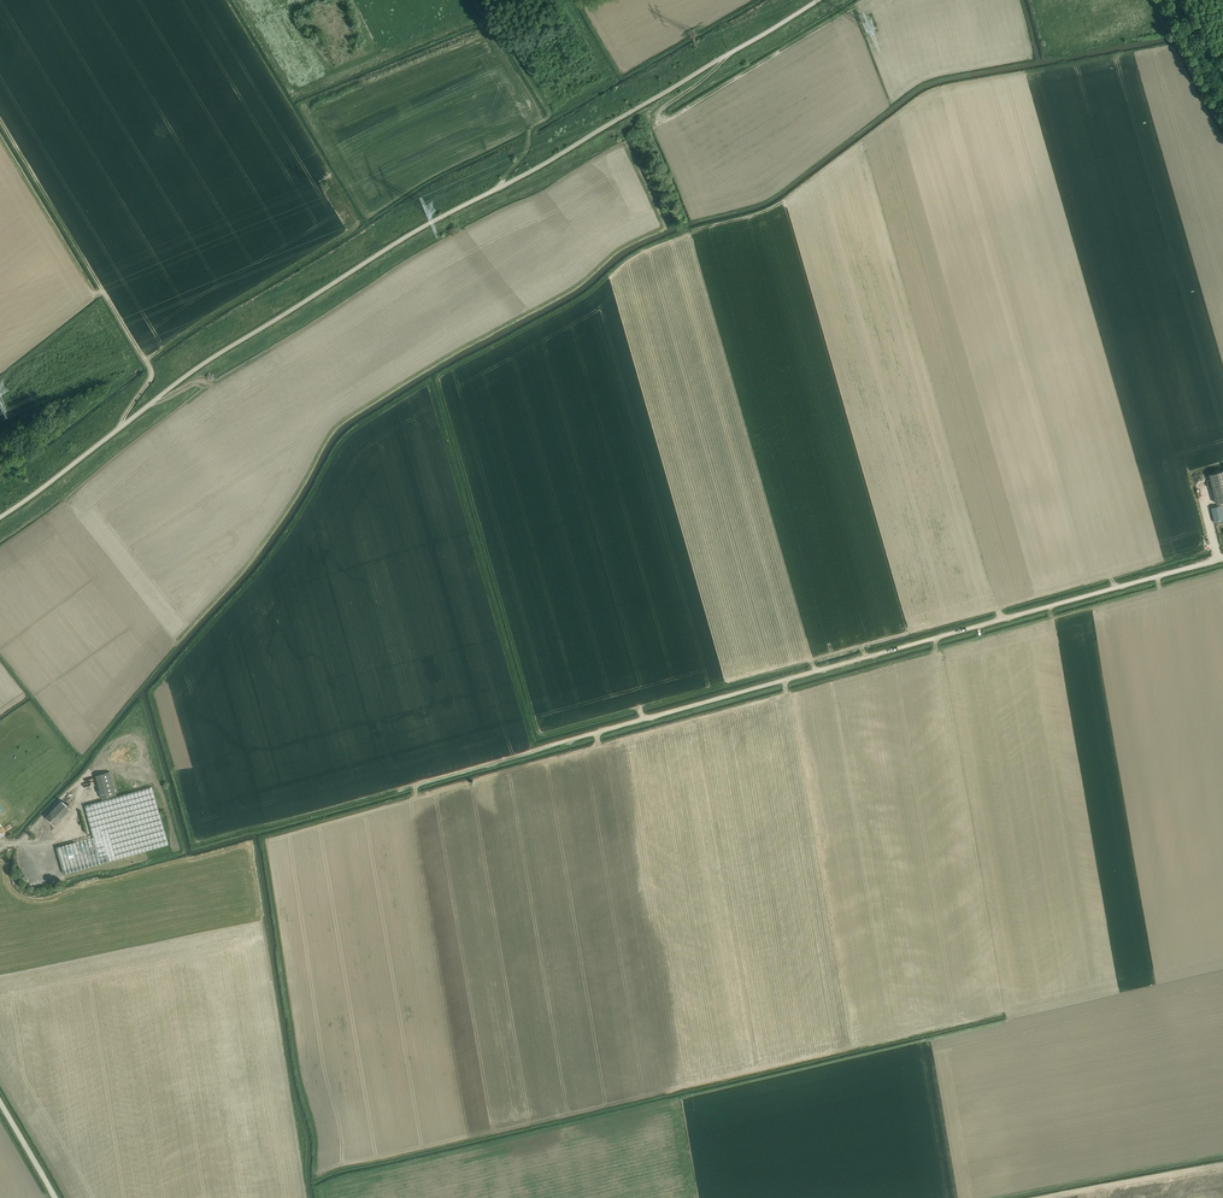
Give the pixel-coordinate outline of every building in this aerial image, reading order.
[(1209,474),(1217,503),(1222,502),(1222,470),(1209,474)] [(1212,510),(1215,524),(1222,522),(1222,515),(1221,507),(1212,510)] [(115,770),(101,772),(105,796),(119,794),(115,770)] [(54,825),(70,809),(61,801),(46,816),(54,825)] [(64,873),(100,863),(93,837),(56,847),(64,873)]
